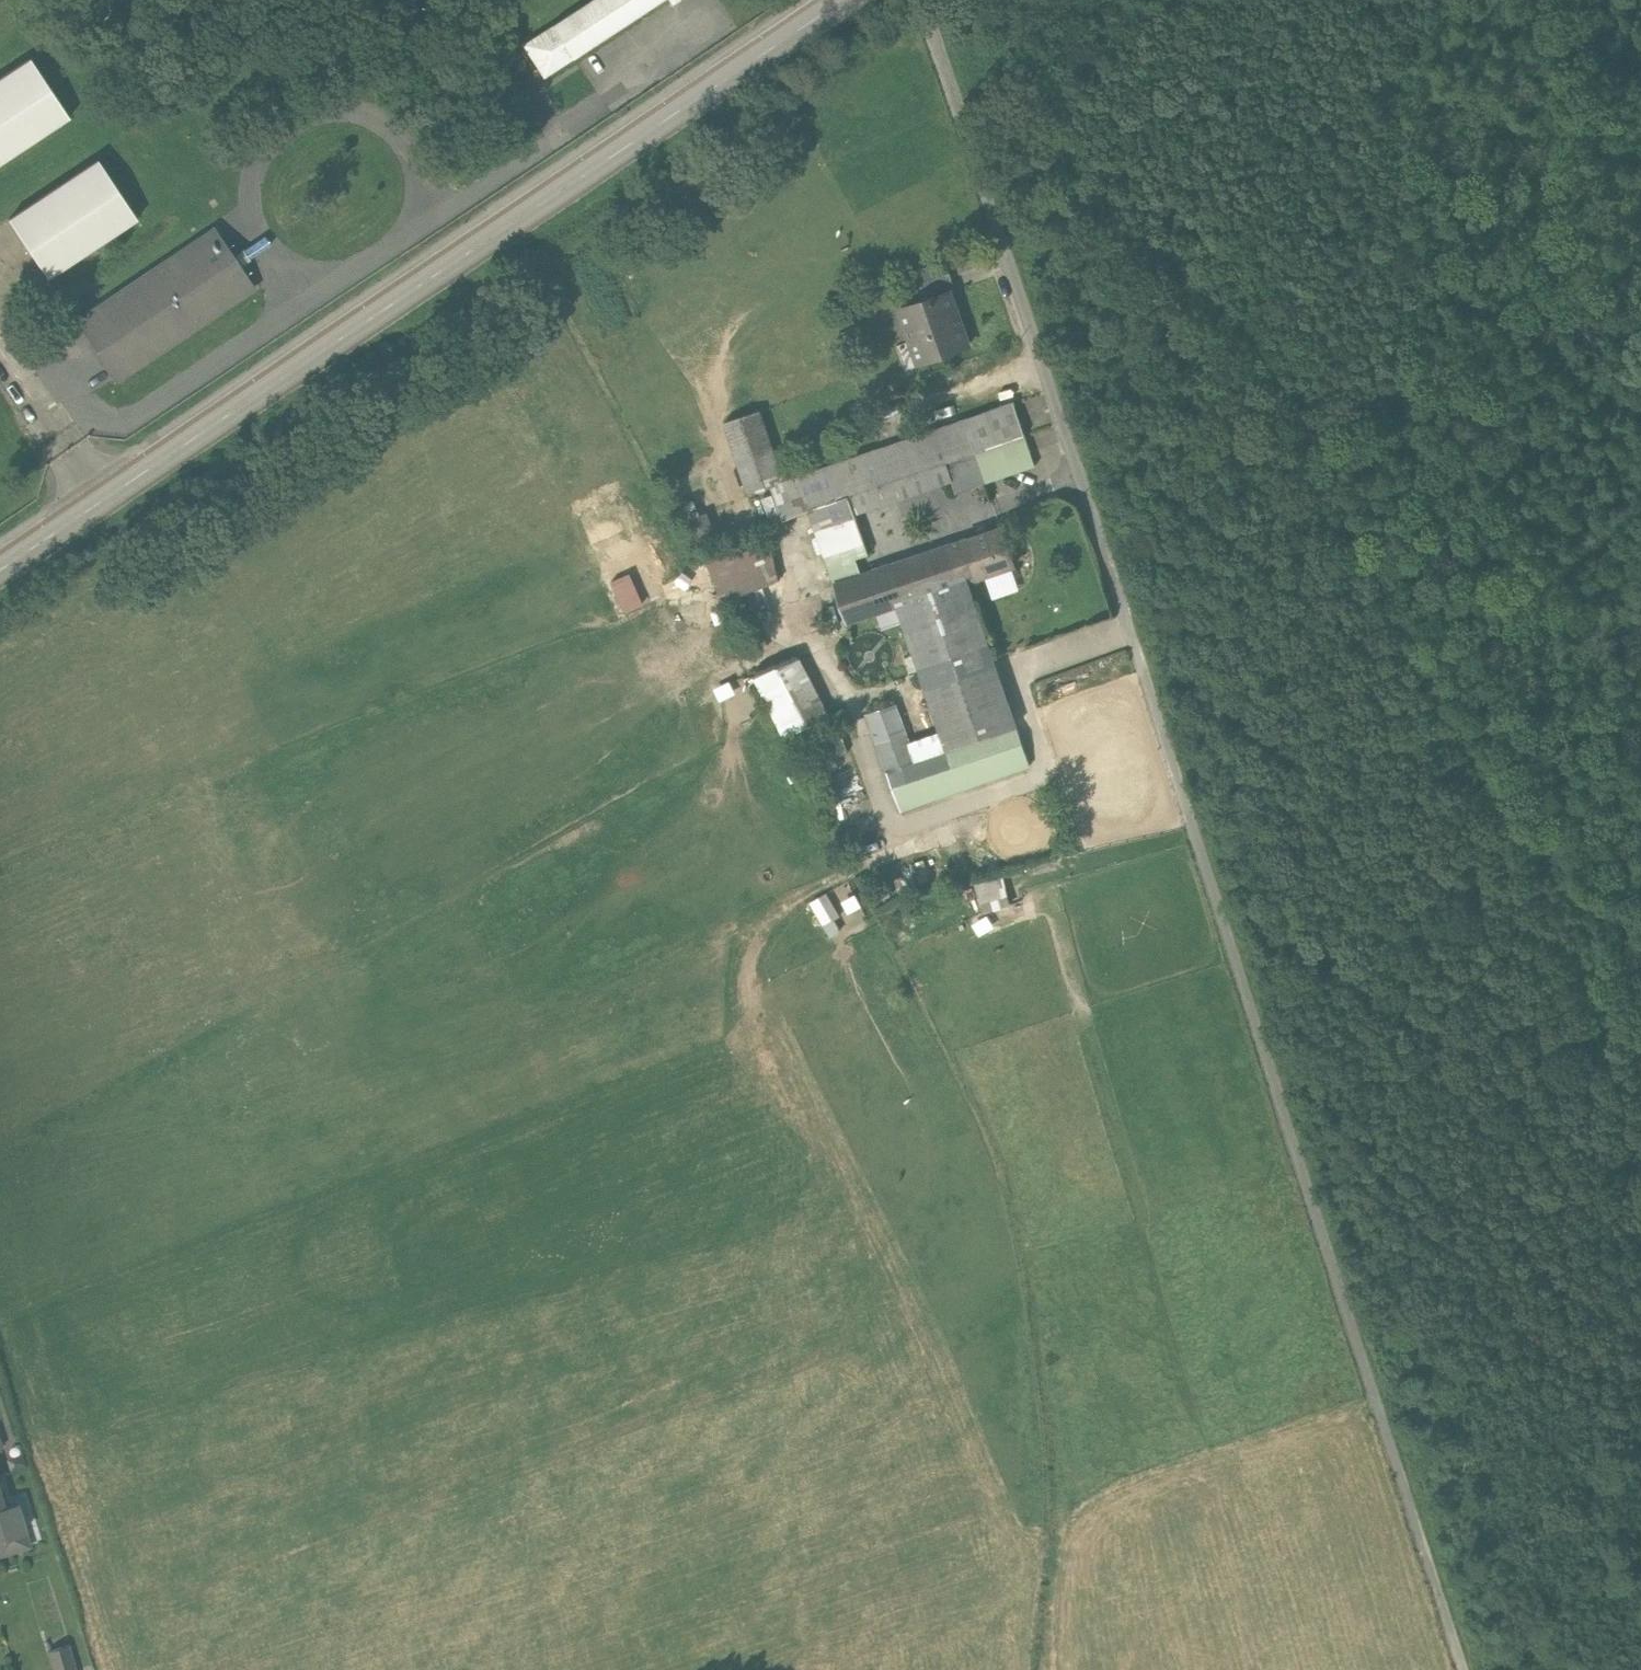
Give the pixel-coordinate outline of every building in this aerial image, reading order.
[(524,46),(544,75),(659,0),(594,0),(524,46)] [(27,60),(0,78),(0,162),(67,117),(27,60)] [(135,221),(96,164),(9,221),(47,279),(135,221)] [(254,288),(216,231),(78,322),(115,379),(254,288)] [(916,288),(945,283),(943,270),(914,275),(916,288)] [(950,291),(901,309),(912,341),(911,342),(919,363),(969,345),(950,291)] [(765,415),(721,427),(743,504),(768,496),(786,490),(765,415)] [(1019,463),(1007,424),(786,490),(768,496),(779,531),(810,522),(828,582),(886,564),(869,509),(1019,463)] [(886,774),(897,807),(1037,758),(978,592),(1027,575),(1008,523),(827,586),(841,627),(900,606),(951,752),(886,774)] [(759,536),(698,555),(712,597),(772,579),(759,536)] [(746,685),(779,751),(839,721),(806,656),(746,685)] [(996,873),(969,880),(974,900),(1001,892),(996,873)] [(16,1503),(5,1507),(0,1509),(0,1540),(25,1532),(16,1503)] [(25,1532),(0,1540),(0,1556),(29,1547),(25,1532)] [(68,1646),(49,1651),(55,1669),(75,1669),(68,1646)]
